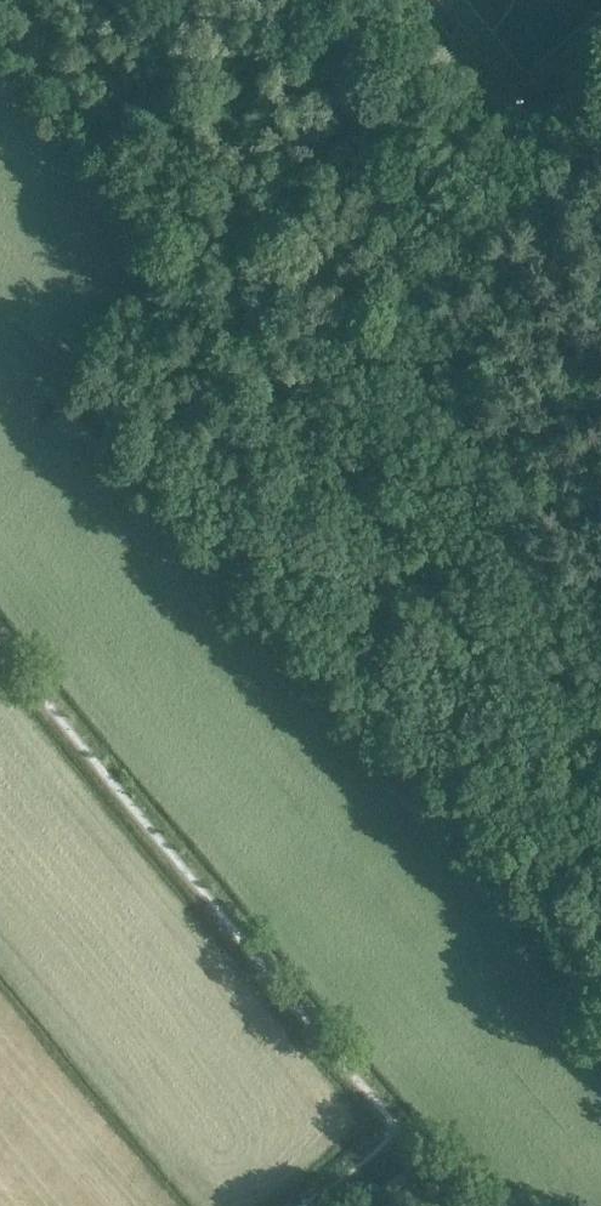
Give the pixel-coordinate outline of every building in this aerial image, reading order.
[(359,19),(378,5),(374,0),(345,0),(359,19)]
